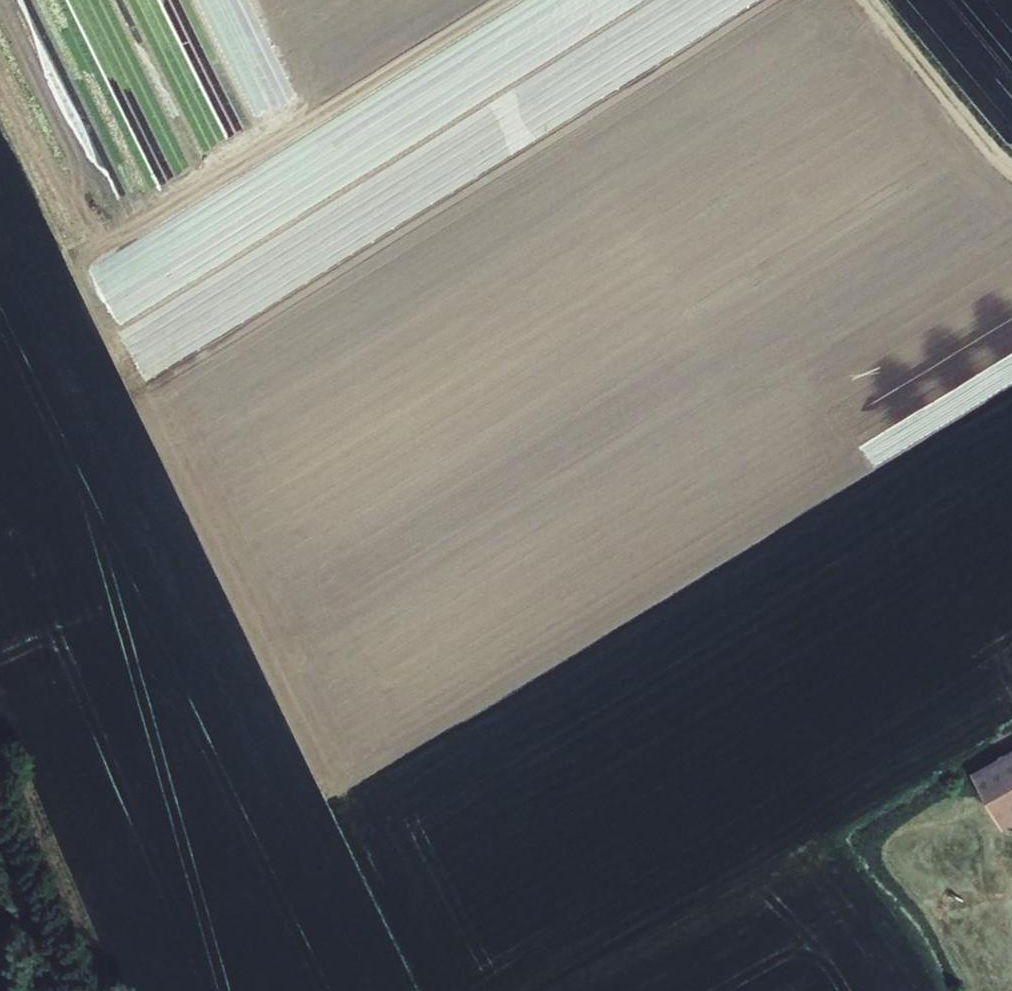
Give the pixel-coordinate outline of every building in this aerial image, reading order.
[(975,791),(1006,846),(1011,842),(1011,771),(975,791)]
